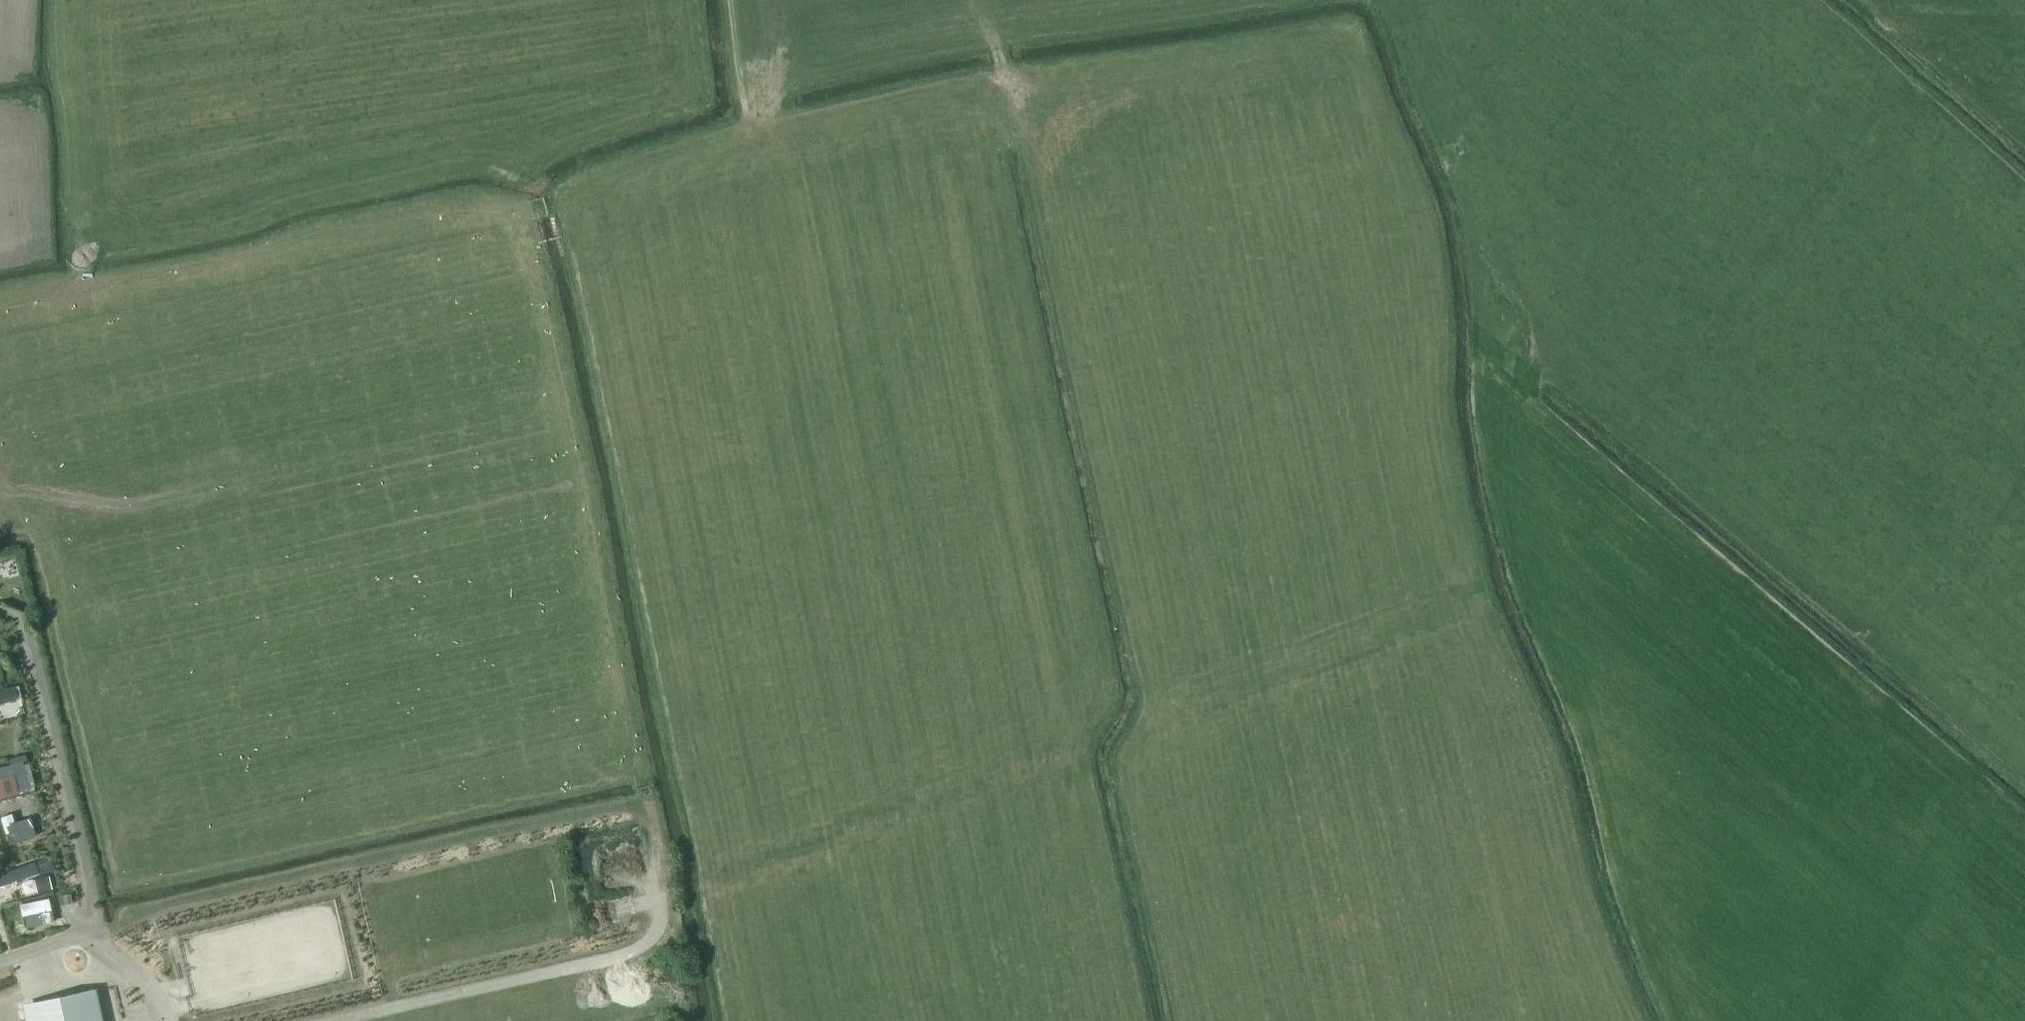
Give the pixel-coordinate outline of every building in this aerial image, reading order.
[(8,791),(33,789),(29,754),(14,756),(15,764),(0,766),(0,779),(7,779),(8,791)] [(18,812),(7,815),(16,842),(41,834),(35,814),(20,819),(18,812)] [(43,865),(45,873),(55,870),(53,862),(43,865)] [(35,880),(38,894),(54,890),(50,876),(35,880)] [(72,895),(60,897),(62,907),(74,904),(72,895)] [(32,1020),(96,1020),(90,992),(29,1005),(32,1020)]
